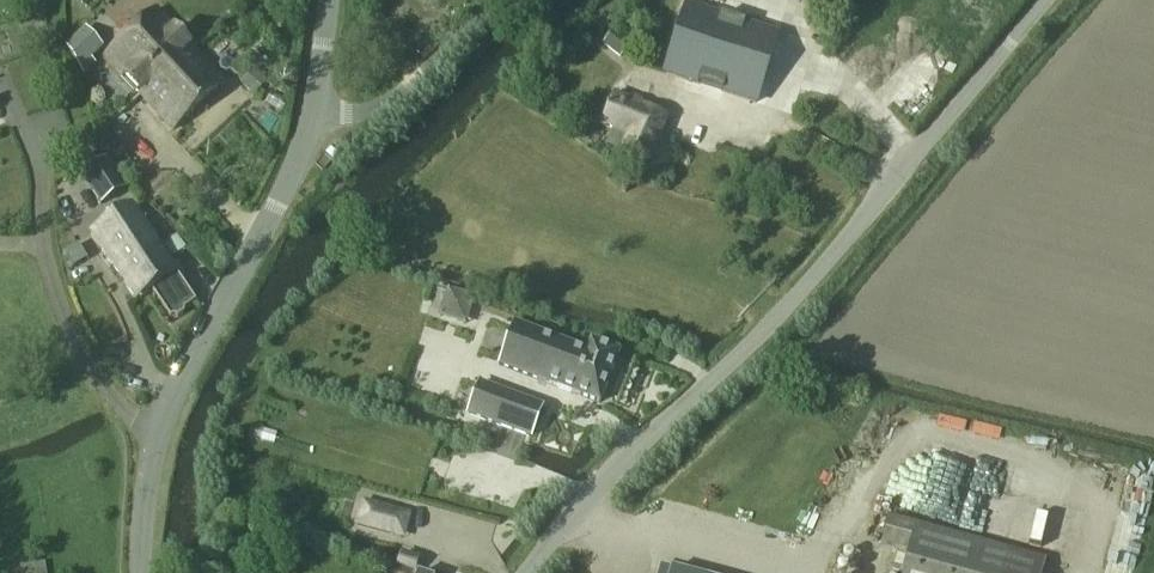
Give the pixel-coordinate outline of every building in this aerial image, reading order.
[(685,5),(663,70),(752,100),(774,35),(685,5)] [(141,97),(191,49),(156,10),(105,58),(141,97)] [(645,32),(631,22),(622,33),(636,44),(645,32)] [(66,47),(84,76),(96,64),(91,59),(103,47),(85,29),(66,47)] [(602,46),(620,59),(631,44),(614,31),(602,46)] [(373,39),(369,48),(378,53),(383,44),(373,39)] [(224,84),(191,49),(141,97),(173,131),(224,84)] [(254,71),(240,84),(252,96),(266,83),(254,71)] [(649,164),(668,119),(613,96),(601,125),(613,130),(606,146),(649,164)] [(114,135),(101,143),(108,155),(121,148),(114,135)] [(126,190),(105,160),(79,177),(100,208),(126,190)] [(626,193),(632,182),(613,172),(607,183),(626,193)] [(144,260),(160,249),(132,207),(91,235),(135,303),(151,292),(150,290),(153,288),(144,274),(149,269),(144,260)] [(186,221),(179,228),(190,238),(196,231),(186,221)] [(186,250),(175,235),(162,244),(172,259),(186,250)] [(195,303),(160,249),(144,260),(149,269),(144,274),(153,288),(150,290),(151,292),(168,317),(177,319),(184,315),(184,310),(195,303)] [(513,325),(498,366),(599,403),(618,352),(590,342),(586,352),(513,325)] [(530,440),(532,435),(542,408),(481,385),(467,417),(530,440)] [(1141,525),(1149,454),(1134,452),(1125,523),(1141,525)] [(356,526),(389,536),(395,512),(363,503),(356,526)] [(1045,562),(888,518),(881,543),(908,551),(902,572),(1041,572),(1045,562)] [(417,560),(402,555),(401,555),(397,568),(398,568),(396,572),(413,572),(417,560)] [(20,572),(47,572),(45,562),(19,567),(20,572)]
